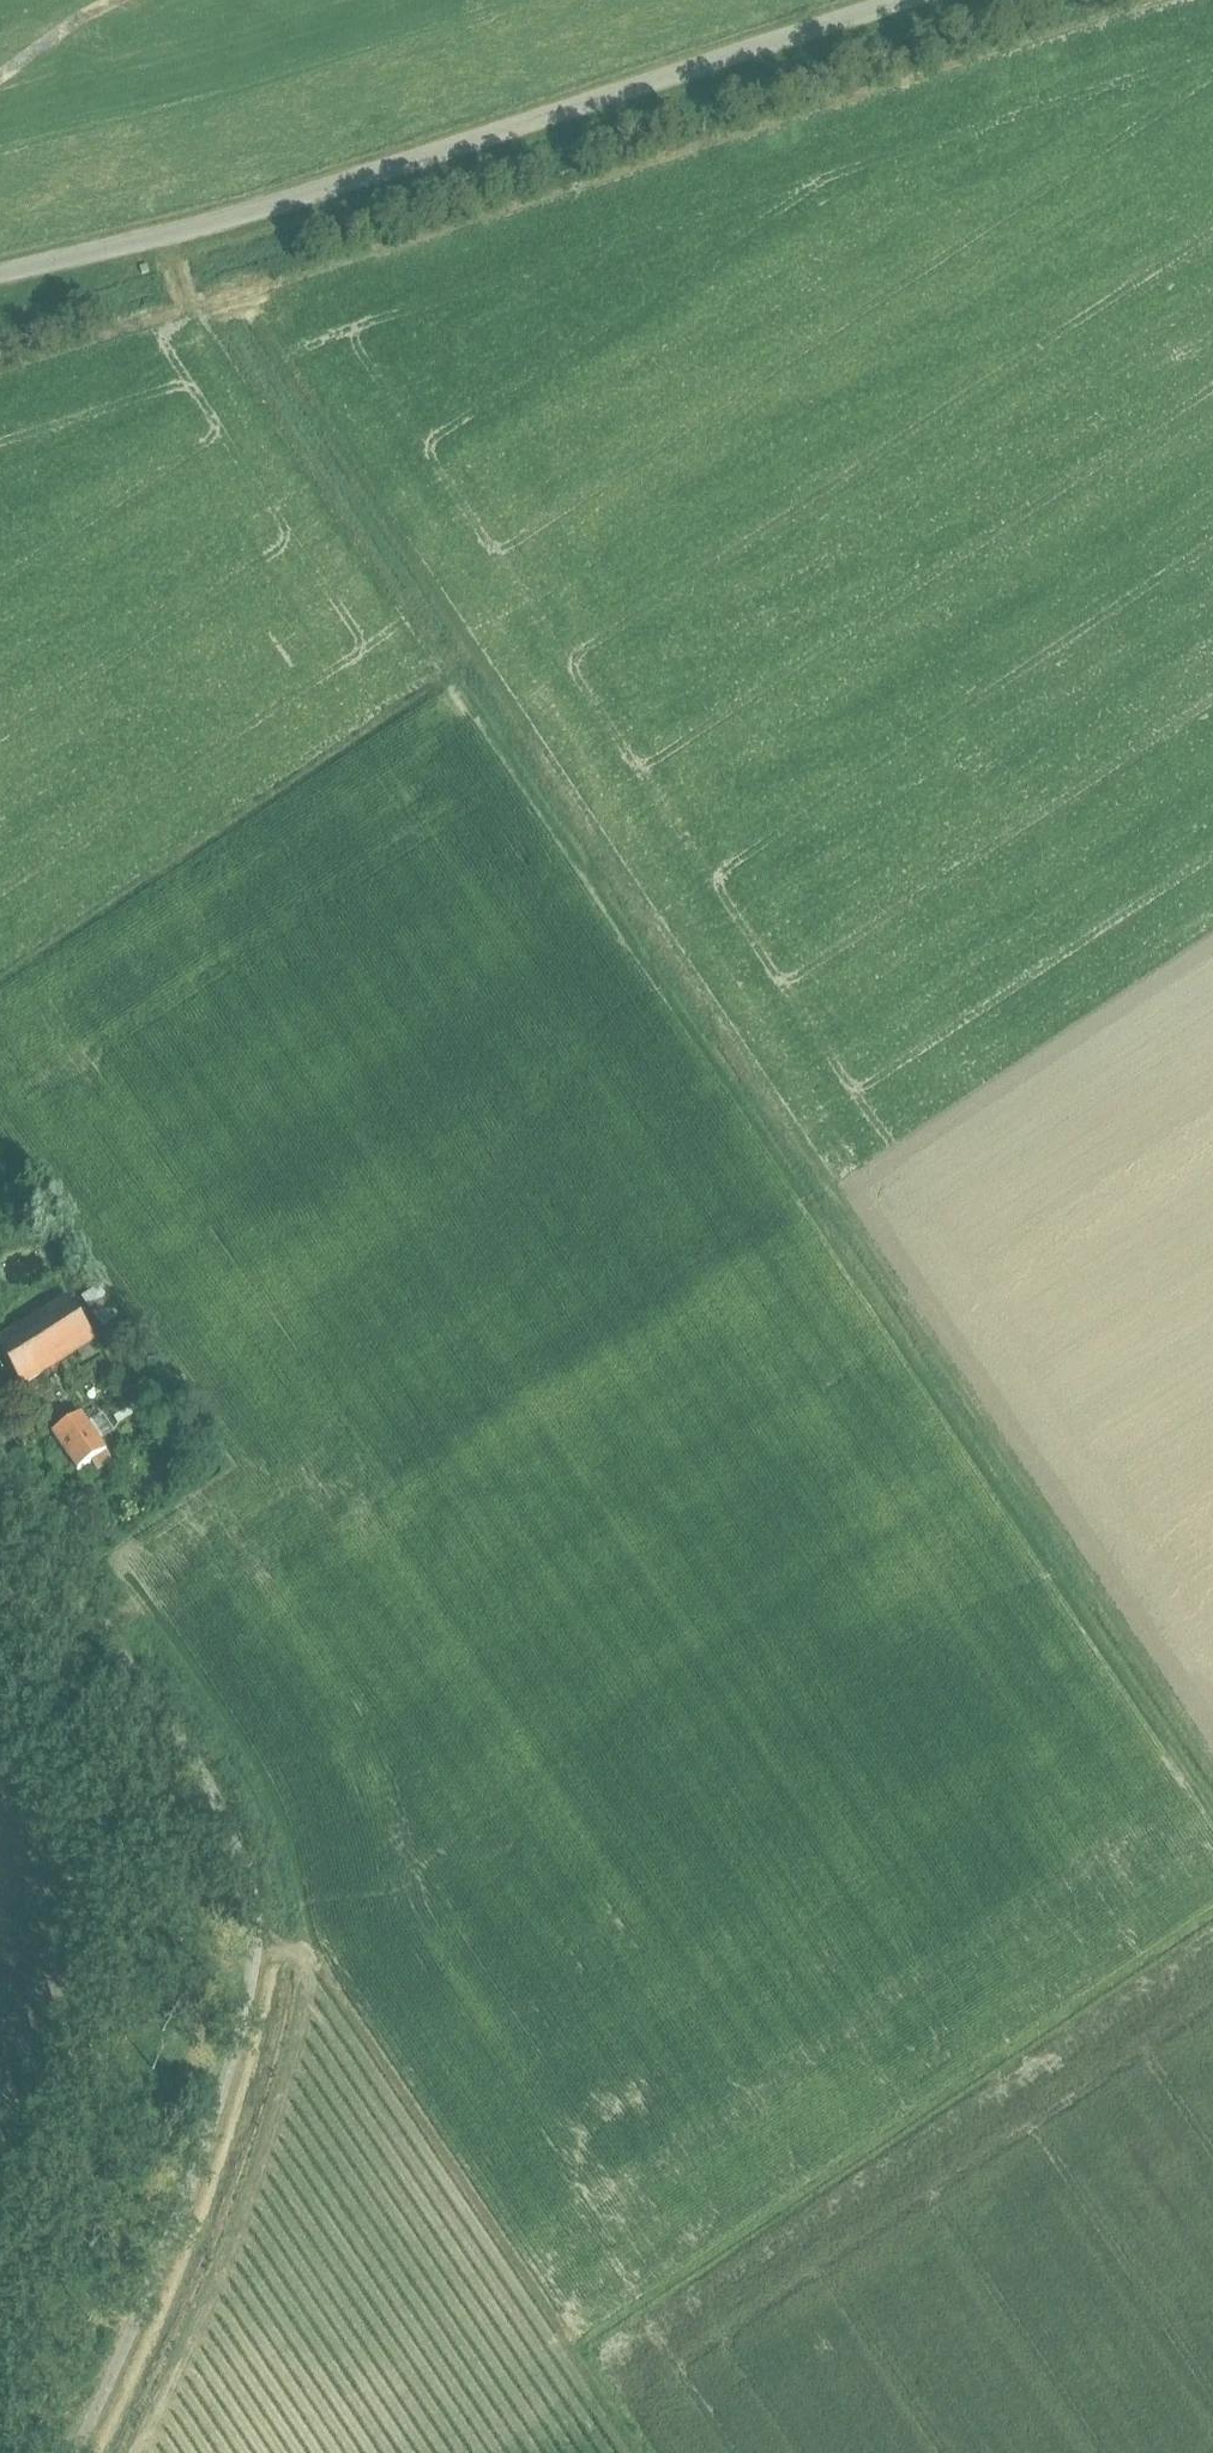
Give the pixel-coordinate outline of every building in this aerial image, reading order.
[(100,1290),(80,1303),(100,1334),(119,1321),(120,1321),(100,1290)] [(95,1347),(66,1301),(0,1342),(0,1358),(21,1392),(95,1347)] [(102,1415),(85,1426),(80,1418),(51,1437),(76,1475),(91,1466),(97,1475),(111,1465),(98,1445),(114,1434),(102,1415)]
